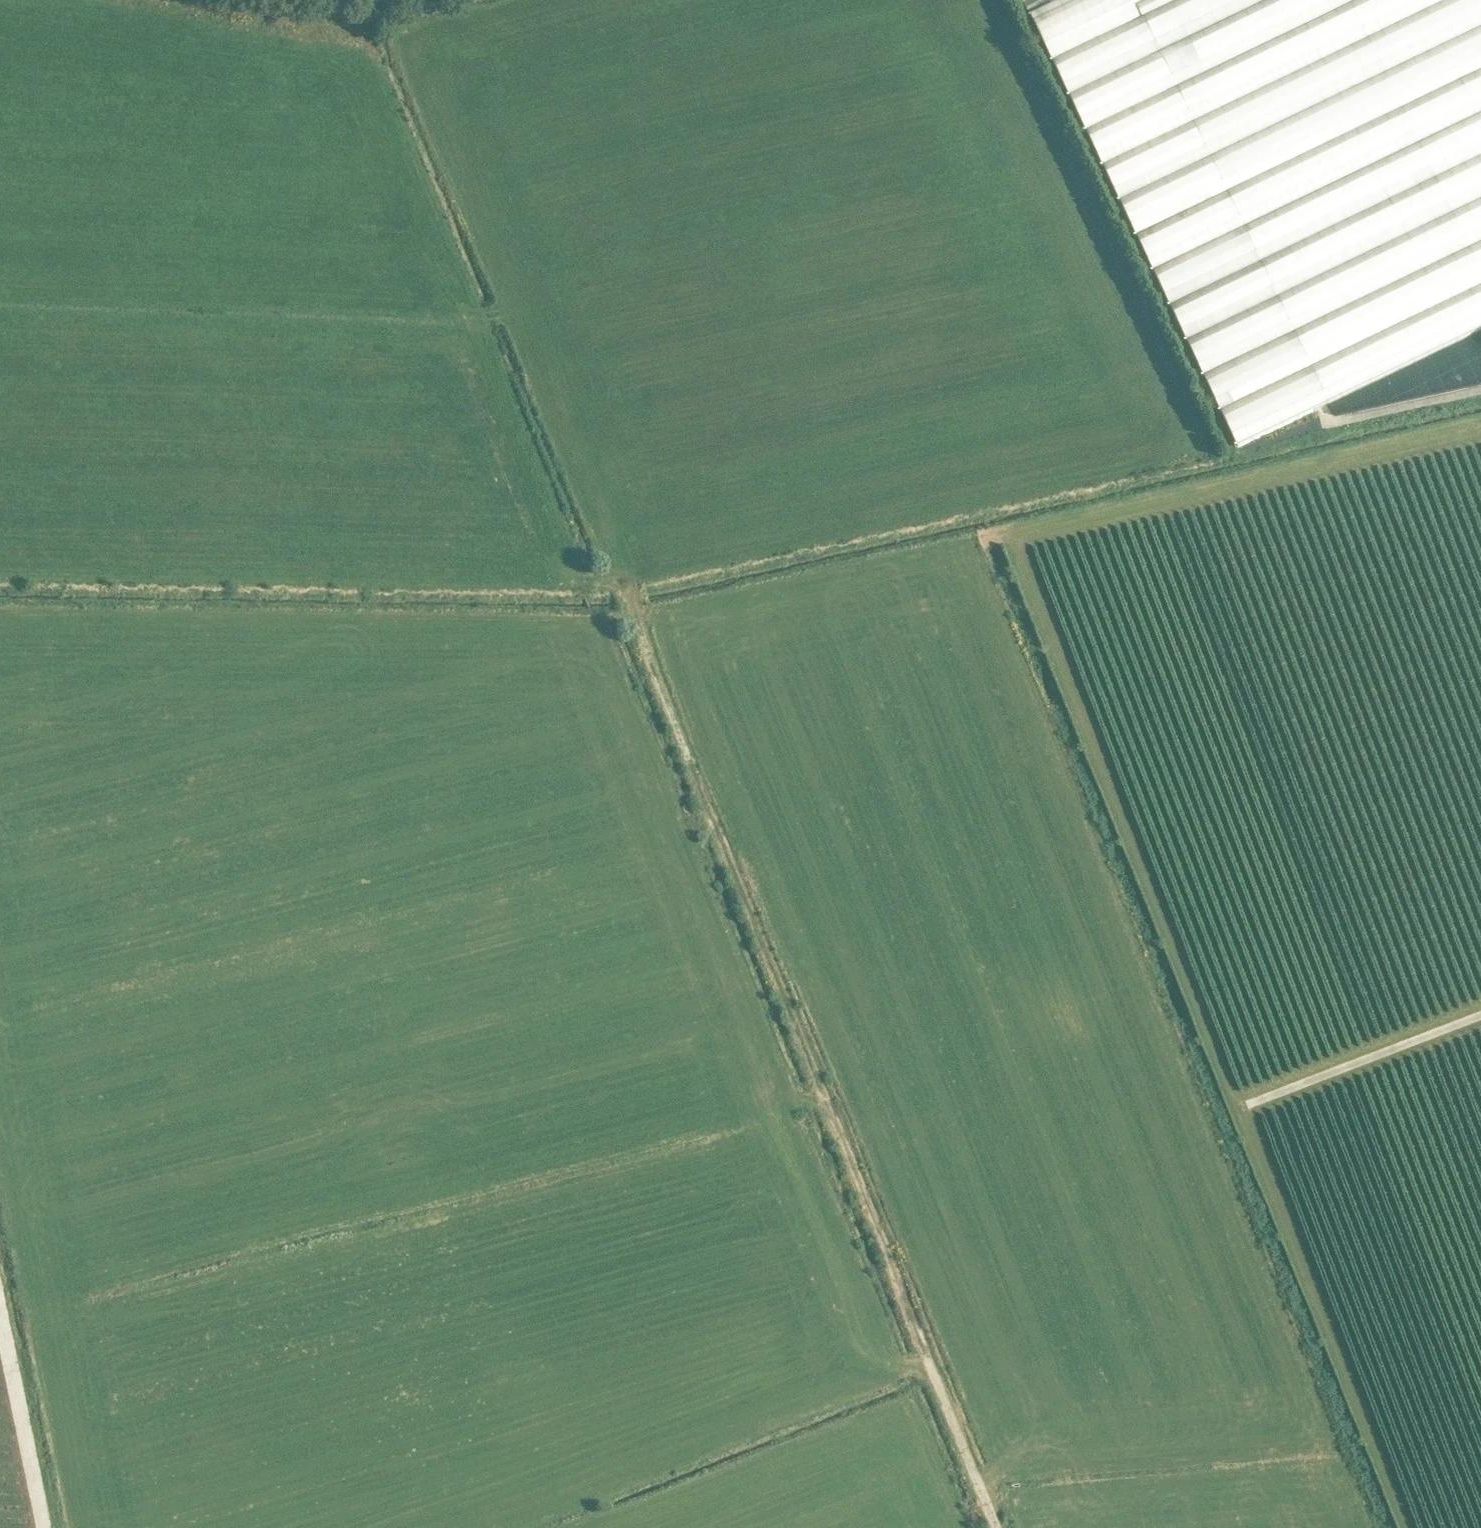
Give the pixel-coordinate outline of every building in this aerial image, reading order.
[(1061,0),(1023,0),(1030,15),(1061,0)] [(1030,15),(1238,447),(1480,330),(1480,0),(1153,0),(1136,8),(1132,0),(1061,0),(1030,15)]
